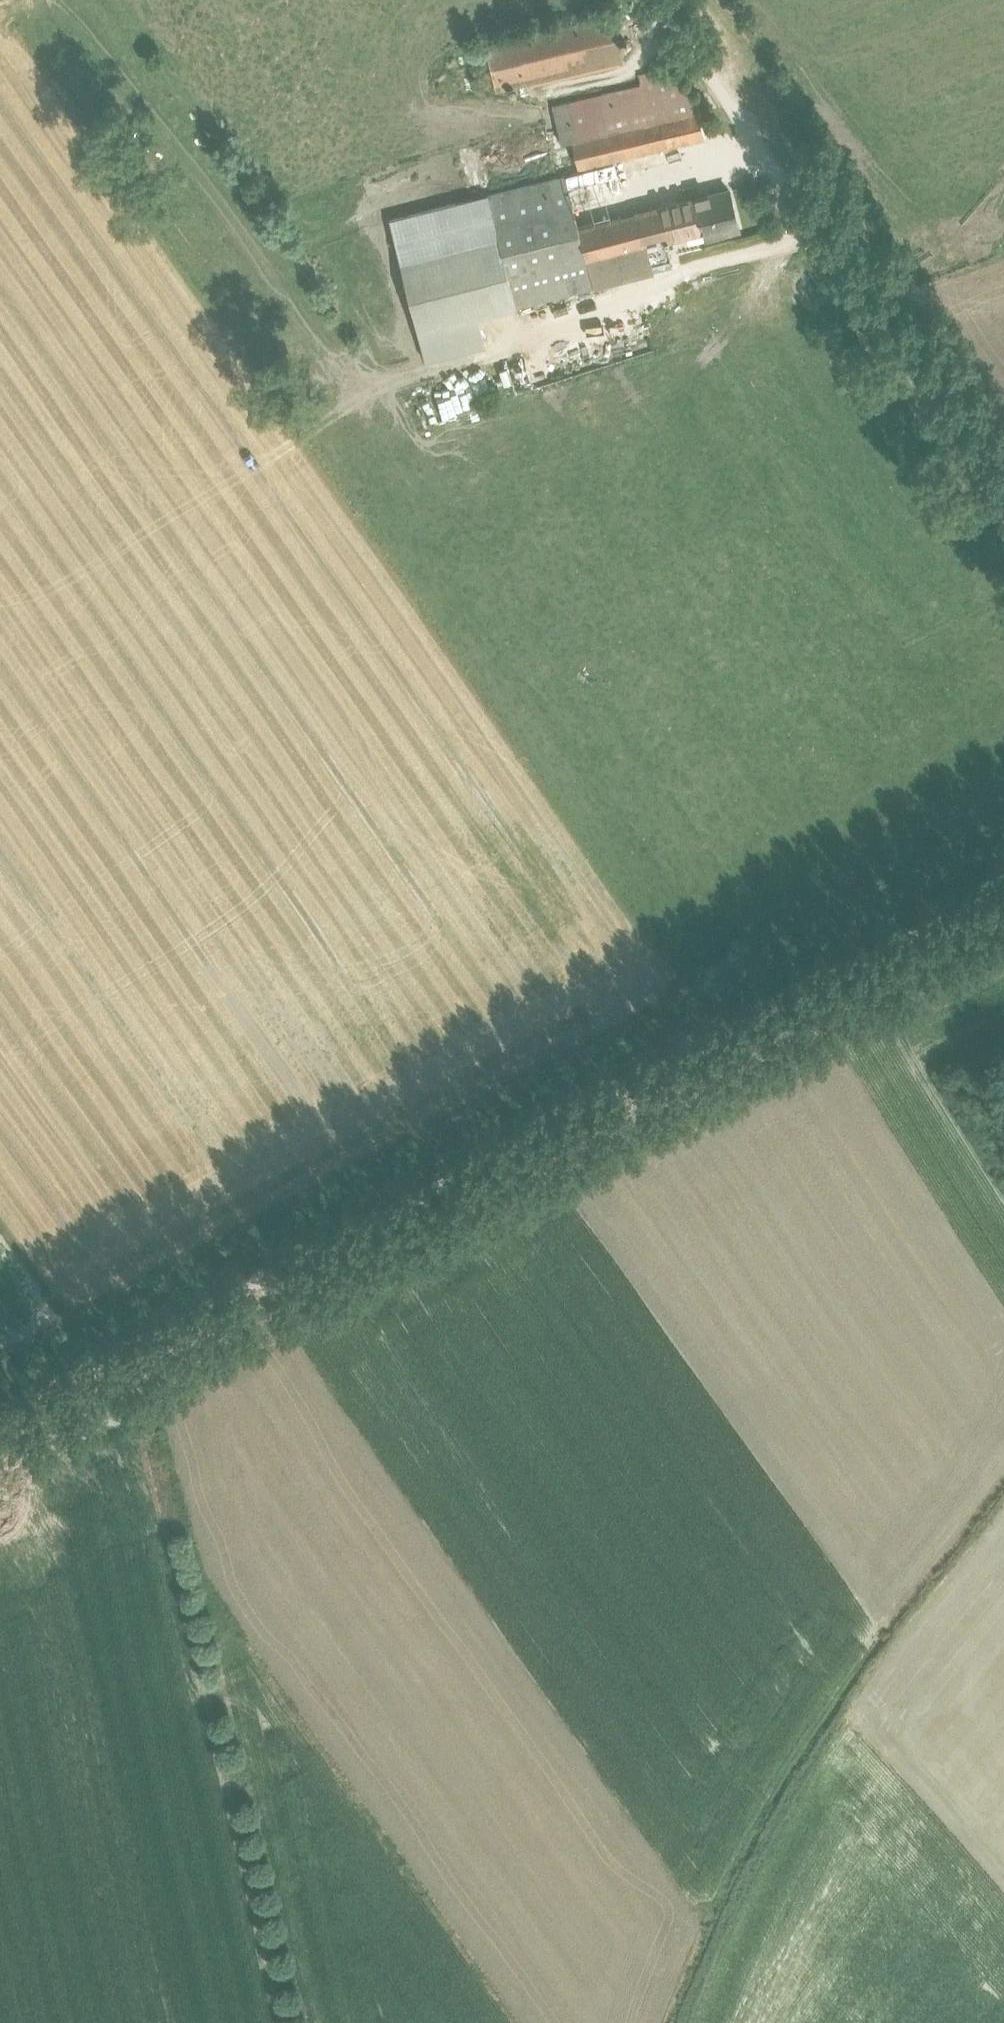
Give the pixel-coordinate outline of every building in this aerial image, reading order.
[(631,10),(629,25),(640,26),(641,11),(631,10)] [(496,85),(497,89),(528,82),(529,84),(624,61),(611,11),(486,41),(492,69),(496,85)] [(571,139),(579,166),(706,135),(696,94),(674,63),(639,72),(641,82),(553,102),(562,141),(571,139)] [(488,87),(496,85),(492,69),(485,71),(488,87)] [(614,162),(488,191),(517,305),(653,270),(651,261),(670,256),(665,237),(668,236),(669,238),(704,229),(706,235),(740,226),(730,187),(580,226),(573,202),(621,190),(614,162)] [(517,305),(488,191),(390,216),(401,259),(480,239),(498,310),(517,305)] [(401,259),(426,359),(486,343),(479,315),(498,310),(480,239),(401,259)] [(516,359),(498,362),(502,386),(520,382),(516,359)]
